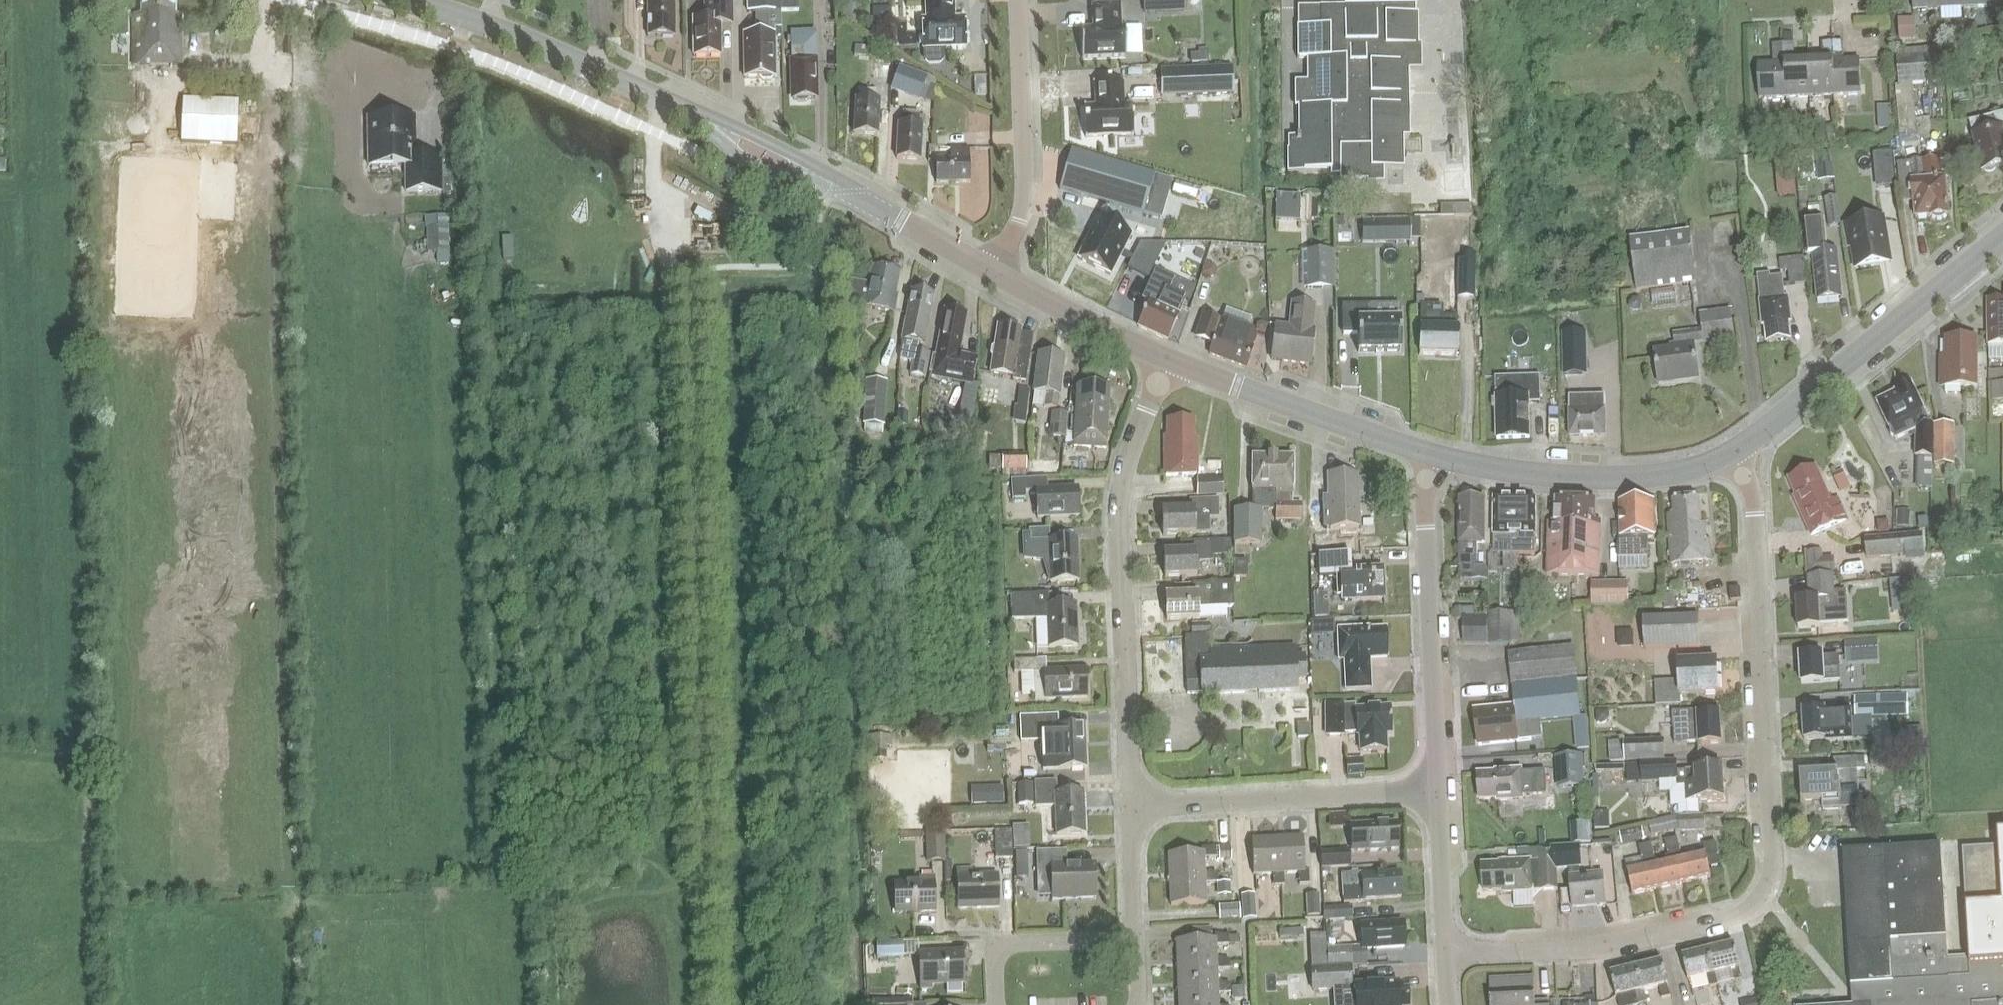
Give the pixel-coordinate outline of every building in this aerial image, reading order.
[(182,15),(175,15),(175,0),(141,0),(141,15),(132,15),(132,65),(181,65),(182,15)] [(648,5),(648,37),(674,37),(674,0),(652,0),(652,5),(648,5)] [(720,56),(720,26),(731,25),(730,10),(730,0),(703,0),(703,19),(693,19),(693,56),(720,56)] [(755,34),(743,34),(744,78),(760,78),(762,80),(770,80),(772,78),(774,78),(774,34),(774,29),(781,28),(781,11),(798,11),(798,0),(746,0),(747,13),(755,13),(755,34)] [(943,50),(966,49),(965,19),(951,20),(951,10),(954,10),(954,0),(925,0),(926,21),(921,21),(922,50),(924,50),(924,62),(928,65),(940,64),(943,61),(943,50)] [(1184,12),(1183,0),(1144,0),(1144,14),(1184,12)] [(1297,58),(1313,58),(1313,82),(1294,82),(1294,106),(1297,106),(1297,137),(1288,137),(1288,148),(1287,148),(1287,172),(1304,172),(1304,169),(1330,169),(1330,175),(1339,175),(1339,180),(1366,180),(1366,182),(1383,182),(1383,167),(1403,168),(1403,136),(1409,136),(1409,105),(1402,105),(1402,69),(1421,69),(1421,45),(1417,45),(1417,0),(1343,0),(1343,7),(1297,7),(1297,58)] [(1940,9),(1939,0),(1912,0),(1913,10),(1940,9)] [(1964,8),(1963,0),(1939,0),(1940,9),(1964,8)] [(1081,29),(1082,60),(1083,60),(1083,59),(1125,57),(1125,58),(1126,58),(1125,27),(1124,27),(1124,28),(1121,28),(1120,6),(1092,7),(1093,29),(1082,30),(1082,29),(1081,29)] [(873,27),(891,26),(891,7),(872,8),(873,27)] [(1909,18),(1898,19),(1899,40),(1910,39),(1909,18)] [(791,61),(791,84),(793,84),(793,99),(815,99),(815,82),(816,79),(816,68),(815,68),(815,60),(814,31),(790,31),(791,61)] [(1842,41),(1832,42),(1834,95),(1861,94),(1859,60),(1843,61),(1842,41)] [(1834,95),(1832,42),(1822,42),(1823,54),(1823,62),(1808,62),(1810,96),(1834,95)] [(1784,55),(1783,44),(1773,44),(1774,64),(1757,64),(1759,99),(1786,97),(1784,55)] [(1793,44),(1783,44),(1784,55),(1786,97),(1810,96),(1808,62),(1794,63),(1793,44)] [(874,47),(855,46),(854,57),(873,58),(874,47)] [(1941,80),(1938,47),(1900,49),(1903,83),(1941,80)] [(1190,51),(1191,63),(1208,61),(1207,49),(1190,51)] [(926,76),(900,67),(891,90),(917,100),(926,76)] [(1232,68),(1176,70),(1177,96),(1233,94),(1232,68)] [(1916,131),(1912,85),(1897,86),(1901,133),(1916,131)] [(1093,110),(1082,110),(1082,139),(1130,139),(1130,109),(1121,109),(1121,86),(1093,86),(1093,110)] [(876,91),(859,90),(859,100),(855,100),(853,134),(877,135),(879,101),(876,101),(876,91)] [(2002,125),(2002,114),(1970,122),(1973,137),(1982,172),(1985,171),(1987,173),(1994,171),(1996,168),(2002,166),(2002,131),(2001,125),(2002,125)] [(919,116),(902,115),(902,125),(898,125),(896,159),(920,160),(922,126),(918,126),(919,116)] [(405,192),(442,192),(441,155),(415,156),(415,148),(412,148),(411,118),(367,119),(368,166),(405,166),(405,192)] [(969,149),(950,150),(951,161),(935,161),(936,183),(969,183),(969,149)] [(1071,149),(1059,188),(1107,202),(1143,213),(1155,175),(1071,149)] [(1895,184),(1893,152),(1874,152),(1876,185),(1895,184)] [(1949,216),(1945,178),(1952,177),(1950,158),(1910,162),(1913,202),(1914,202),(1916,218),(1929,217),(1929,218),(1949,216)] [(1199,187),(1176,180),(1172,193),(1195,199),(1199,187)] [(1276,194),(1275,220),(1299,221),(1300,195),(1276,194)] [(1841,225),(1837,197),(1824,198),(1828,227),(1841,225)] [(1471,207),(1454,207),(1454,217),(1471,217),(1471,207)] [(1389,237),(1388,218),(1364,219),(1365,238),(1389,237)] [(1890,252),(1884,218),(1844,225),(1848,248),(1851,247),(1855,269),(1880,265),(1878,254),(1890,252)] [(1110,275),(1130,235),(1099,219),(1078,259),(1110,275)] [(1827,252),(1824,220),(1802,222),(1806,254),(1813,254),(1817,301),(1842,298),(1837,251),(1827,252)] [(449,252),(448,228),(427,228),(427,253),(449,252)] [(1696,282),(1690,231),(1630,238),(1636,289),(1696,282)] [(1136,262),(1152,267),(1158,248),(1141,243),(1136,262)] [(1323,288),(1323,252),(1306,252),(1306,288),(1323,288)] [(1784,286),(1806,283),(1803,256),(1778,259),(1781,286),(1771,287),(1770,277),(1757,279),(1762,327),(1765,327),(1767,343),(1790,341),(1788,323),(1791,323),(1788,298),(1785,298),(1784,286)] [(1475,260),(1458,259),(1457,298),(1474,298),(1475,260)] [(1206,264),(1201,276),(1209,279),(1214,277),(1216,273),(1214,267),(1206,264)] [(895,295),(899,273),(872,268),(868,285),(864,284),(849,281),(845,303),(860,306),(893,313),(897,295),(895,295)] [(1138,327),(1167,340),(1186,300),(1174,294),(1178,281),(1155,271),(1143,298),(1150,302),(1138,327)] [(1420,275),(1421,293),(1439,292),(1438,274),(1420,275)] [(917,292),(912,291),(907,319),(904,318),(900,339),(899,359),(911,362),(909,374),(925,377),(930,353),(919,351),(920,343),(922,343),(926,324),(932,295),(927,294),(928,292),(918,290),(917,292)] [(1988,301),(1988,345),(2002,345),(2002,300),(1988,301)] [(1313,305),(1295,303),(1293,328),(1275,326),(1271,360),(1310,365),(1314,330),(1311,330),(1313,305)] [(1342,306),(1342,334),(1357,334),(1357,352),(1374,352),(1383,352),(1400,351),(1400,321),(1370,321),(1370,306),(1342,306)] [(1456,356),(1457,328),(1456,328),(1456,318),(1441,317),(1441,307),(1421,306),(1420,327),(1419,327),(1418,355),(1456,356)] [(977,358),(957,354),(965,314),(945,310),(936,356),(932,355),(929,371),(932,371),(930,378),(972,386),(977,358)] [(1698,378),(1698,374),(1694,343),(1702,342),(1734,338),(1730,311),(1701,314),(1702,329),(1673,333),(1674,344),(1670,344),(1670,348),(1655,350),(1659,383),(1685,380),(1698,378)] [(1204,315),(1196,337),(1212,343),(1211,344),(1212,344),(1209,354),(1245,367),(1257,335),(1204,315)] [(1025,383),(1033,336),(1020,334),(1021,330),(997,326),(994,347),(991,348),(989,356),(992,359),(990,374),(1012,378),(1012,381),(1025,383)] [(1587,374),(1587,334),(1562,334),(1562,374),(1587,374)] [(1976,387),(1977,339),(1945,339),(1945,365),(1941,365),(1941,387),(1976,387)] [(1038,354),(1034,379),(1032,392),(1046,393),(1044,407),(1056,409),(1058,396),(1059,396),(1064,357),(1038,354)] [(1989,370),(1989,383),(2002,383),(2002,370),(1989,370)] [(1528,403),(1541,402),(1540,377),(1496,378),(1497,439),(1530,438),(1528,403)] [(884,425),(886,381),(865,380),(863,424),(864,424),(864,434),(882,435),(882,425),(884,425)] [(1895,392),(1896,393),(1877,402),(1891,431),(1890,436),(1894,439),(1895,441),(1917,430),(1916,490),(1932,490),(1933,424),(1931,424),(1912,384),(1895,392)] [(1106,448),(1109,389),(1076,387),(1073,446),(1106,448)] [(1027,407),(1030,390),(1019,388),(1017,406),(1017,420),(1027,420),(1027,407)] [(1569,396),(1569,404),(1569,437),(1605,437),(1605,403),(1604,396),(1569,396)] [(908,412),(896,411),(895,425),(908,425),(908,412)] [(1068,414),(1050,412),(1048,436),(1065,438),(1068,414)] [(1170,475),(1197,475),(1197,439),(1194,439),(1194,419),(1168,419),(1168,436),(1164,436),(1164,475),(1170,475)] [(1953,425),(1934,424),(1933,478),(1952,478),(1953,425)] [(1002,455),(1002,457),(988,457),(988,470),(1002,470),(1002,477),(1025,477),(1026,455),(1002,455)] [(1260,543),(1260,509),(1275,509),(1274,519),(1300,520),(1301,503),(1292,503),(1292,457),(1252,456),(1251,509),(1234,509),(1234,543),(1260,543)] [(1809,534),(1826,527),(1845,518),(1837,499),(1831,502),(1815,467),(1789,479),(1796,497),(1794,498),(1800,514),(1809,534)] [(1851,490),(1843,470),(1833,475),(1841,494),(1851,490)] [(1330,528),(1359,527),(1356,475),(1327,474),(1327,498),(1323,497),(1323,528),(1311,529),(1313,553),(1331,552),(1330,528)] [(1222,495),(1222,478),(1196,479),(1197,496),(1222,495)] [(1037,518),(1078,517),(1077,488),(1047,490),(1046,479),(1011,480),(1012,499),(1025,499),(1025,491),(1036,491),(1037,518)] [(1672,499),(1673,514),(1667,514),(1671,564),(1712,561),(1710,540),(1707,540),(1705,525),(1701,525),(1699,497),(1697,497),(1696,496),(1674,498),(1674,499),(1672,499)] [(1511,554),(1535,554),(1535,535),(1535,499),(1494,498),(1494,535),(1511,535),(1511,554)] [(1208,517),(1218,517),(1217,499),(1189,500),(1190,510),(1162,511),(1163,535),(1194,533),(1209,532),(1208,517)] [(1476,566),(1476,562),(1476,543),(1484,543),(1484,499),(1459,499),(1459,544),(1459,569),(1472,569),(1472,578),(1478,583),(1489,583),(1489,572),(1484,566),(1476,566)] [(1599,576),(1601,522),(1595,522),(1596,501),(1555,500),(1555,524),(1549,523),(1547,575),(1599,576)] [(1624,503),(1620,507),(1620,539),(1618,548),(1618,558),(1648,557),(1647,539),(1654,539),(1654,502),(1650,502),(1648,500),(1640,500),(1638,502),(1624,503)] [(1910,511),(1897,510),(1897,527),(1910,527),(1910,511)] [(1890,533),(1888,521),(1876,522),(1877,534),(1890,533)] [(1041,562),(1049,581),(1078,580),(1076,540),(1049,541),(1049,529),(1029,530),(1029,533),(1022,534),(1023,559),(1041,562)] [(1925,561),(1923,533),(1865,538),(1867,559),(1906,556),(1907,562),(1925,561)] [(1230,540),(1211,541),(1180,542),(1180,552),(1164,553),(1165,577),(1196,576),(1195,560),(1212,560),(1212,556),(1231,555),(1230,540)] [(1340,576),(1341,595),(1341,600),(1385,598),(1384,568),(1350,569),(1349,554),(1319,556),(1320,577),(1340,576)] [(1246,576),(1246,559),(1232,560),(1233,577),(1246,576)] [(1819,624),(1848,622),(1846,592),(1834,592),(1833,575),(1808,577),(1809,599),(1797,600),(1798,629),(1819,628),(1819,624)] [(1610,605),(1610,581),(1591,581),(1591,605),(1610,605)] [(1628,581),(1610,581),(1610,605),(1628,605),(1628,581)] [(1197,608),(1233,606),(1232,582),(1192,584),(1193,595),(1166,596),(1166,620),(1198,619),(1197,608)] [(1731,601),(1741,600),(1740,589),(1730,590),(1731,601)] [(1328,614),(1327,592),(1318,592),(1319,615),(1328,614)] [(1010,595),(1011,620),(1047,619),(1048,648),(1077,646),(1076,604),(1048,605),(1048,594),(1010,595)] [(1675,609),(1674,595),(1663,595),(1664,609),(1675,609)] [(1465,618),(1465,608),(1455,608),(1455,619),(1463,619),(1463,645),(1488,645),(1487,617),(1465,618)] [(1520,645),(1520,612),(1489,613),(1489,645),(1520,645)] [(1644,649),(1700,646),(1699,617),(1643,619),(1644,649)] [(1315,649),(1337,647),(1335,618),(1313,619),(1315,649)] [(1209,634),(1208,624),(1192,625),(1192,634),(1209,634)] [(1369,663),(1363,664),(1363,658),(1386,658),(1385,629),(1368,629),(1368,628),(1337,629),(1338,659),(1343,659),(1344,689),(1369,688),(1369,663)] [(1511,685),(1568,679),(1568,678),(1577,677),(1572,631),(1547,633),(1549,649),(1508,653),(1511,685)] [(1201,693),(1201,695),(1297,690),(1296,679),(1305,679),(1304,655),(1295,655),(1295,647),(1210,651),(1210,635),(1184,636),(1187,693),(1201,693)] [(1878,659),(1878,641),(1845,642),(1846,660),(1878,659)] [(1619,656),(1625,656),(1625,646),(1592,646),(1592,656),(1619,656)] [(1824,682),(1839,681),(1838,656),(1822,657),(1822,655),(1800,656),(1801,684),(1824,682)] [(1035,700),(1087,698),(1086,670),(1038,671),(1038,660),(1013,661),(1014,673),(1034,672),(1035,700)] [(1681,696),(1718,694),(1716,660),(1678,661),(1679,680),(1655,681),(1655,706),(1681,705),(1681,696)] [(1570,717),(1581,715),(1577,679),(1568,680),(1568,679),(1511,685),(1513,706),(1474,710),(1478,745),(1530,739),(1531,751),(1573,747),(1570,717)] [(1908,717),(1908,695),(1855,696),(1855,718),(1908,717)] [(1384,734),(1391,733),(1390,707),(1344,709),(1344,703),(1324,704),(1325,735),(1356,734),(1356,735),(1359,735),(1360,750),(1385,749),(1384,734)] [(1804,740),(1825,739),(1825,741),(1853,740),(1852,709),(1825,711),(1825,710),(1803,711),(1804,740)] [(1596,711),(1596,724),(1604,724),(1609,718),(1609,711),(1596,711)] [(1699,745),(1721,744),(1719,714),(1699,715),(1699,711),(1672,712),(1674,744),(1699,743),(1699,745)] [(1042,770),(1086,768),(1085,726),(1058,727),(1058,715),(1019,717),(1020,742),(1021,742),(1021,738),(1030,738),(1030,742),(1041,741),(1042,770)] [(1311,739),(1311,721),(1295,722),(1296,740),(1311,739)] [(892,746),(892,735),(867,736),(867,752),(886,752),(886,746),(892,746)] [(1664,760),(1663,739),(1623,741),(1624,762),(1664,760)] [(1905,749),(1905,740),(1888,741),(1888,750),(1905,749)] [(1890,766),(1889,753),(1870,754),(1871,767),(1890,766)] [(1583,755),(1557,757),(1557,769),(1562,769),(1563,784),(1584,782),(1583,755)] [(1350,756),(1351,773),(1363,773),(1363,756),(1350,756)] [(1801,801),(1822,800),(1823,809),(1859,807),(1857,769),(1867,769),(1866,757),(1833,759),(1834,771),(1800,773),(1801,801)] [(1687,802),(1696,801),(1724,800),(1722,768),(1694,770),(1694,771),(1685,771),(1678,772),(1677,763),(1642,764),(1642,783),(1678,782),(1678,787),(1686,786),(1687,802)] [(1495,772),(1477,773),(1478,800),(1497,799),(1497,801),(1523,800),(1523,796),(1547,794),(1545,770),(1521,772),(1521,769),(1495,770),(1495,772)] [(1056,781),(1034,782),(1035,808),(1055,807),(1056,835),(1085,834),(1083,792),(1057,793),(1056,781)] [(1033,803),(1032,784),(1017,784),(1018,804),(1033,803)] [(1704,815),(1677,816),(1679,829),(1680,833),(1704,832),(1704,815)] [(1679,829),(1677,816),(1649,823),(1652,835),(1679,829)] [(1592,820),(1575,821),(1575,841),(1593,841),(1592,820)] [(1398,849),(1396,823),(1351,825),(1352,851),(1398,849)] [(1012,858),(1011,830),(995,830),(995,859),(1012,858)] [(945,862),(944,831),(925,831),(926,862),(945,862)] [(988,842),(987,832),(974,832),(974,843),(988,842)] [(1843,852),(1852,1004),(2002,1004),(2002,833),(1997,833),(1998,847),(1962,850),(1969,958),(1948,959),(1941,846),(1843,852)] [(1298,873),(1299,880),(1299,885),(1309,884),(1308,870),(1304,870),(1302,837),(1277,838),(1279,874),(1283,874),(1298,873)] [(1279,874),(1277,838),(1251,839),(1253,874),(1273,873),(1274,886),(1284,885),(1283,874),(1279,874)] [(1669,863),(1656,866),(1654,867),(1659,889),(1685,883),(1680,861),(1682,861),(1677,838),(1664,841),(1669,863)] [(1705,855),(1682,861),(1680,861),(1685,883),(1711,877),(1709,868),(1721,865),(1716,843),(1703,846),(1705,855)] [(1654,867),(1656,866),(1651,844),(1639,847),(1644,869),(1628,873),(1633,895),(1659,889),(1654,867)] [(1232,859),(1231,846),(1218,847),(1219,860),(1232,859)] [(1569,864),(1569,867),(1572,908),(1606,905),(1603,873),(1579,875),(1579,864),(1580,863),(1578,846),(1551,848),(1552,869),(1552,866),(1569,864)] [(1204,878),(1204,873),(1203,857),(1216,857),(1215,848),(1200,849),(1201,852),(1168,853),(1169,879),(1204,878)] [(1499,862),(1499,864),(1482,865),(1483,891),(1502,891),(1502,893),(1533,891),(1533,889),(1541,889),(1541,891),(1554,890),(1552,869),(1551,848),(1538,849),(1539,862),(1530,862),(1530,861),(1499,862)] [(1350,867),(1349,850),(1320,851),(1321,868),(1350,867)] [(1052,899),(1095,898),(1094,864),(1065,865),(1064,851),(1039,852),(1039,876),(1052,875),(1052,899)] [(1027,852),(1015,852),(1016,864),(1027,864),(1027,852)] [(959,908),(998,908),(997,876),(972,876),(972,870),(958,870),(959,908)] [(1361,873),(1341,874),(1342,886),(1343,903),(1364,901),(1364,899),(1401,897),(1399,871),(1381,873),(1365,874),(1361,874),(1361,873)] [(1217,872),(1204,873),(1204,878),(1169,879),(1170,905),(1205,904),(1204,883),(1217,883),(1217,872)] [(919,877),(919,883),(895,884),(895,913),(934,912),(933,876),(919,877)] [(1230,895),(1230,882),(1217,883),(1217,896),(1230,895)] [(1256,919),(1254,894),(1240,895),(1242,920),(1256,919)] [(1306,916),(1319,916),(1319,895),(1306,895),(1306,916)] [(1240,917),(1239,904),(1218,906),(1220,919),(1240,917)] [(1352,918),(1351,906),(1323,907),(1324,920),(1352,918)] [(1361,925),(1362,945),(1326,947),(1327,966),(1352,965),(1352,966),(1367,966),(1366,948),(1403,946),(1402,923),(1361,925)] [(1212,940),(1211,928),(1191,929),(1191,940),(1212,940)] [(1325,933),(1310,934),(1310,939),(1312,991),(1352,989),(1351,966),(1326,967),(1325,939),(1325,933)] [(1239,935),(1228,936),(1214,934),(1214,940),(1176,942),(1177,966),(1216,964),(1216,959),(1215,945),(1240,944),(1239,935)] [(1257,940),(1259,998),(1286,998),(1284,939),(1257,940)] [(902,958),(902,941),(876,942),(876,959),(902,958)] [(1714,974),(1716,974),(1731,970),(1733,981),(1742,979),(1739,968),(1740,968),(1734,945),(1708,951),(1714,974)] [(1714,974),(1708,951),(1682,957),(1688,981),(1707,976),(1710,986),(1719,984),(1716,974),(1714,974)] [(932,985),(964,984),(962,952),(919,953),(921,990),(932,990),(932,985)] [(1216,964),(1177,966),(1178,990),(1217,988),(1217,982),(1216,969),(1229,969),(1228,960),(1216,959),(1216,964)] [(1642,991),(1644,991),(1659,987),(1661,999),(1670,997),(1667,985),(1668,985),(1663,963),(1637,969),(1642,991)] [(1616,998),(1617,1004),(1636,1004),(1647,1003),(1644,991),(1642,991),(1637,969),(1610,975),(1616,998)] [(1535,1002),(1533,976),(1489,978),(1490,1004),(1535,1004),(1535,1002)] [(1178,990),(1178,1004),(1218,1004),(1217,993),(1230,992),(1229,984),(1217,982),(1217,988),(1178,990)] [(1406,988),(1398,989),(1397,982),(1355,985),(1356,1004),(1407,1004),(1406,988)] [(1764,995),(1738,1000),(1740,1004),(1766,1004),(1764,995)]
